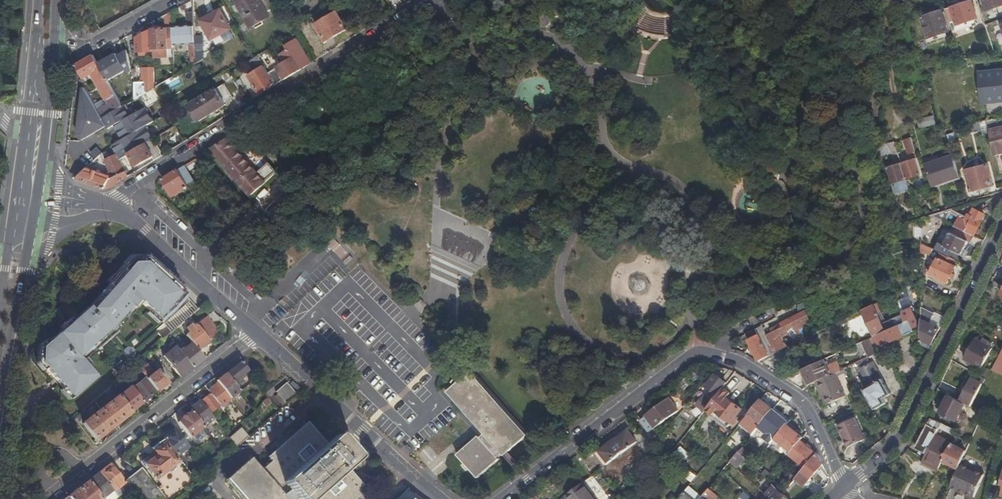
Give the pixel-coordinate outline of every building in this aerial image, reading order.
[(250,27),(269,16),(267,12),(276,7),(272,0),(234,0),(250,27)] [(281,9),(295,1),(294,0),(276,0),(281,9)] [(986,11),(1001,5),(1001,0),(983,0),(986,11)] [(971,1),(950,8),(956,25),(976,19),(971,1)] [(208,17),(207,15),(199,19),(211,41),(231,30),(220,10),(213,14),(208,17)] [(167,29),(153,29),(154,51),(154,58),(174,58),(174,56),(174,52),(173,45),(173,27),(172,11),(164,15),(167,29)] [(175,76),(197,63),(197,62),(196,43),(192,43),(191,26),(195,25),(194,11),(187,12),(189,26),(173,27),(173,45),(190,43),(191,58),(174,69),(175,76)] [(941,11),(921,17),(928,38),(948,31),(941,11)] [(347,29),(336,12),(316,24),(326,41),(347,29)] [(546,13),(540,13),(536,17),(536,23),(539,27),(545,27),(550,23),(549,17),(546,13)] [(154,51),(153,29),(137,38),(138,51),(154,51)] [(202,36),(196,36),(197,62),(204,58),(204,39),(202,36)] [(276,85),(311,63),(298,39),(285,47),(288,51),(281,55),(285,63),(269,74),(276,85)] [(116,53),(99,63),(109,81),(126,71),(127,73),(133,71),(127,50),(117,55),(116,53)] [(110,104),(99,110),(102,117),(109,114),(123,107),(109,81),(99,63),(94,55),(76,64),(84,77),(93,72),(110,104)] [(246,63),(252,74),(264,66),(258,56),(246,63)] [(76,64),(75,73),(80,79),(84,77),(76,64)] [(260,95),(276,85),(269,74),(264,66),(252,74),(249,76),(260,95)] [(135,82),(135,100),(140,97),(154,88),(153,67),(142,68),(143,78),(146,78),(145,81),(135,82)] [(326,88),(321,80),(313,85),(318,93),(326,88)] [(225,102),(233,97),(225,83),(189,106),(199,122),(226,104),(225,102)] [(995,85),(986,86),(987,95),(996,95),(995,85)] [(107,127),(85,88),(78,134),(82,140),(107,127)] [(109,114),(102,117),(109,128),(114,125),(146,108),(140,97),(135,100),(123,107),(109,114)] [(146,108),(114,125),(123,140),(147,126),(154,122),(146,108)] [(935,124),(933,117),(919,120),(920,127),(935,124)] [(973,131),(981,129),(980,121),(971,123),(973,131)] [(123,140),(113,145),(118,155),(121,158),(129,153),(144,145),(147,143),(154,139),(147,126),(123,140)] [(989,131),(994,155),(1001,153),(1001,127),(989,131)] [(257,172),(227,138),(222,141),(210,149),(239,181),(250,194),(276,172),(268,163),(257,172)] [(913,154),(916,153),(911,138),(906,139),(909,152),(911,152),(913,154)] [(161,151),(154,139),(147,143),(144,145),(129,153),(136,165),(161,151)] [(877,146),(879,152),(890,150),(894,165),(887,167),(892,183),(906,179),(901,163),(896,149),(895,142),(877,146)] [(112,178),(126,171),(121,158),(118,155),(105,160),(104,160),(112,178)] [(934,189),(960,180),(953,158),(926,167),(934,189)] [(901,163),(906,179),(921,175),(915,159),(901,163)] [(382,170),(388,178),(399,170),(392,162),(382,170)] [(183,165),(162,179),(167,185),(163,187),(166,192),(169,190),(173,196),(188,187),(186,183),(192,179),(183,165)] [(993,186),(988,165),(965,170),(970,191),(993,186)] [(77,179),(84,182),(90,173),(84,171),(77,179)] [(112,186),(128,176),(126,171),(112,178),(110,179),(109,176),(103,175),(103,177),(90,173),(84,182),(105,188),(112,186)] [(276,197),(280,203),(294,191),(289,185),(276,197)] [(954,227),(965,231),(966,229),(975,234),(982,220),(982,219),(984,214),(973,209),(970,214),(968,213),(965,219),(959,217),(954,227)] [(944,211),(929,215),(932,217),(946,223),(947,219),(946,216),(944,211)] [(932,217),(929,215),(921,218),(922,243),(932,248),(932,217)] [(946,223),(932,217),(932,248),(933,249),(934,249),(937,242),(938,242),(946,223)] [(971,242),(974,236),(965,231),(954,227),(953,226),(945,243),(942,241),(941,244),(938,242),(937,242),(934,249),(942,253),(955,259),(962,262),(965,256),(962,255),(968,241),(971,242)] [(932,248),(922,243),(922,251),(930,255),(933,249),(932,248)] [(953,264),(955,259),(942,253),(939,258),(938,257),(930,275),(948,284),(956,266),(953,264)] [(39,362),(71,399),(97,375),(88,365),(92,362),(89,359),(99,349),(96,346),(103,340),(110,335),(118,328),(125,320),(136,308),(138,311),(144,305),(158,319),(159,318),(161,320),(173,310),(173,311),(175,309),(176,309),(187,297),(147,257),(132,257),(109,282),(111,283),(112,285),(91,307),(89,305),(40,347),(39,362)] [(907,294),(898,299),(903,308),(912,303),(907,294)] [(882,323),(874,305),(863,310),(875,336),(894,328),(890,320),(882,323)] [(911,308),(902,312),(902,314),(905,323),(897,326),(894,328),(875,336),(880,346),(914,331),(913,327),(918,325),(911,308)] [(932,344),(944,320),(922,309),(921,339),(932,344)] [(894,318),(897,326),(905,323),(902,314),(894,318)] [(807,315),(782,327),(791,345),(803,339),(799,333),(813,326),(807,315)] [(832,315),(827,318),(831,326),(836,323),(832,315)] [(196,325),(208,340),(218,333),(206,317),(196,325)] [(167,318),(156,331),(162,336),(173,323),(167,318)] [(196,349),(208,340),(196,325),(195,324),(192,327),(190,325),(186,329),(189,332),(185,335),(191,343),(196,349)] [(746,334),(746,335),(763,327),(762,326),(746,334)] [(746,335),(759,360),(771,355),(786,347),(791,345),(782,327),(766,335),(763,327),(746,335)] [(870,338),(875,348),(880,346),(875,336),(870,338)] [(867,357),(877,352),(875,348),(870,338),(857,344),(864,358),(867,357)] [(994,347),(975,338),(964,360),(969,362),(968,365),(976,369),(977,367),(982,369),(994,347)] [(191,368),(203,359),(196,349),(191,343),(179,353),(191,368)] [(180,377),(191,368),(179,353),(175,347),(174,348),(172,346),(166,350),(167,353),(162,357),(180,377)] [(786,347),(771,355),(775,363),(790,356),(786,347)] [(1001,367),(1001,351),(993,370),(999,373),(1001,367)] [(157,370),(159,372),(164,368),(152,353),(147,357),(157,370)] [(864,358),(857,362),(860,368),(868,363),(871,362),(867,357),(864,358)] [(803,369),(810,383),(815,381),(831,374),(824,359),(803,369)] [(241,362),(225,374),(235,386),(242,381),(240,379),(244,376),(242,374),(247,370),(241,362)] [(880,378),(871,362),(868,363),(860,368),(870,384),(864,388),(876,408),(887,402),(884,397),(886,395),(891,393),(882,378),(880,378)] [(156,392),(167,383),(159,372),(157,370),(153,373),(146,365),(139,370),(145,378),(156,392)] [(850,365),(844,368),(848,374),(853,372),(850,365)] [(456,383),(459,380),(458,378),(462,371),(461,370),(461,369),(461,368),(460,370),(457,368),(452,376),(454,377),(451,383),(452,383),(454,381),(456,383)] [(800,370),(807,385),(810,383),(803,369),(800,370)] [(133,387),(145,378),(139,370),(127,380),(133,387)] [(502,455),(506,452),(525,435),(469,371),(459,380),(456,383),(446,392),(474,424),(477,421),(480,425),(477,428),(483,435),(479,438),(477,435),(455,454),(476,478),(481,473),(498,459),(496,457),(500,454),(502,455)] [(974,372),(973,371),(970,377),(972,378),(961,401),(965,403),(971,406),(985,378),(974,372)] [(845,394),(835,372),(831,374),(815,381),(822,394),(824,393),(828,402),(845,394)] [(215,381),(217,383),(229,399),(239,391),(235,386),(225,374),(215,381)] [(720,391),(726,383),(715,375),(709,382),(710,383),(707,387),(716,395),(719,391),(720,391)] [(142,403),(156,392),(145,378),(133,387),(131,389),(142,403)] [(207,391),(210,393),(219,406),(220,407),(230,399),(229,399),(217,383),(207,391)] [(295,395),(285,383),(275,392),(285,404),(295,395)] [(130,412),(142,403),(131,389),(130,387),(118,397),(130,412)] [(724,389),(707,410),(712,415),(715,412),(731,424),(742,410),(728,399),(731,395),(724,389)] [(210,393),(199,401),(211,417),(213,415),(211,412),(219,406),(210,393)] [(948,395),(946,394),(937,412),(939,413),(948,395)] [(948,395),(939,413),(956,421),(956,420),(959,415),(965,403),(961,401),(948,395)] [(126,415),(130,412),(118,397),(118,396),(101,409),(113,425),(126,415)] [(703,412),(711,402),(710,402),(703,396),(696,406),(703,412)] [(641,419),(648,429),(649,431),(661,422),(678,409),(669,398),(641,419)] [(773,409),(761,399),(749,413),(761,423),(773,409)] [(199,401),(189,409),(191,412),(201,424),(211,417),(199,401)] [(105,432),(113,425),(101,409),(83,423),(95,439),(105,432)] [(788,423),(773,409),(761,423),(770,431),(764,438),(771,444),(773,441),(787,425),(788,423)] [(201,424),(191,412),(178,422),(190,438),(204,428),(201,424)] [(849,446),(866,438),(855,417),(839,425),(849,446)] [(932,418),(931,418),(917,448),(927,452),(937,432),(939,428),(951,434),(953,429),(932,418)] [(365,489),(344,466),(353,458),(346,450),(335,437),(326,445),(306,423),(267,458),(270,462),(259,472),(248,459),(226,479),(244,498),(354,498),(365,489)] [(641,435),(634,425),(628,429),(637,441),(642,437),(641,435)] [(803,437),(787,425),(773,441),(777,444),(776,446),(776,448),(782,453),(784,453),(785,451),(789,454),(801,440),(803,437)] [(168,433),(162,438),(175,456),(187,447),(172,426),(166,430),(168,433)] [(642,437),(652,448),(661,436),(655,427),(650,432),(642,437)] [(235,448),(247,437),(239,428),(228,438),(231,442),(235,448)] [(637,441),(628,429),(612,441),(600,450),(608,462),(632,445),(637,441)] [(938,469),(943,461),(952,443),(938,436),(940,434),(937,432),(927,452),(924,458),(922,461),(938,469)] [(595,450),(605,465),(608,462),(600,450),(612,441),(611,438),(595,450)] [(817,453),(801,440),(789,454),(796,459),(805,467),(817,453)] [(235,448),(231,442),(226,446),(231,452),(235,448)] [(943,461),(958,468),(966,451),(952,443),(943,461)] [(123,482),(128,488),(136,498),(174,498),(191,486),(196,482),(185,469),(184,470),(164,444),(142,461),(156,478),(151,482),(141,468),(123,482)] [(676,452),(685,460),(691,453),(681,446),(676,452)] [(221,450),(217,453),(222,460),(226,456),(221,450)] [(743,455),(739,451),(731,461),(734,465),(743,455)] [(520,472),(522,471),(506,452),(502,455),(508,462),(518,474),(520,472)] [(822,464),(817,453),(805,467),(803,470),(812,477),(822,464)] [(985,474),(961,463),(951,488),(975,498),(985,474)] [(109,464),(99,472),(113,490),(117,496),(128,488),(123,482),(109,464)] [(586,470),(580,475),(584,481),(590,476),(586,470)] [(723,470),(718,476),(722,479),(727,474),(723,470)] [(812,477),(803,470),(795,479),(804,486),(812,477)] [(87,481),(101,498),(113,490),(99,472),(87,481)] [(67,496),(69,498),(101,498),(87,481),(83,484),(67,496)] [(565,495),(569,498),(596,498),(583,482),(565,495)] [(783,493),(773,484),(764,493),(771,498),(789,498),(783,493)] [(716,493),(709,487),(702,495),(706,498),(711,498),(716,493)] [(684,491),(678,498),(694,498),(684,491)]
